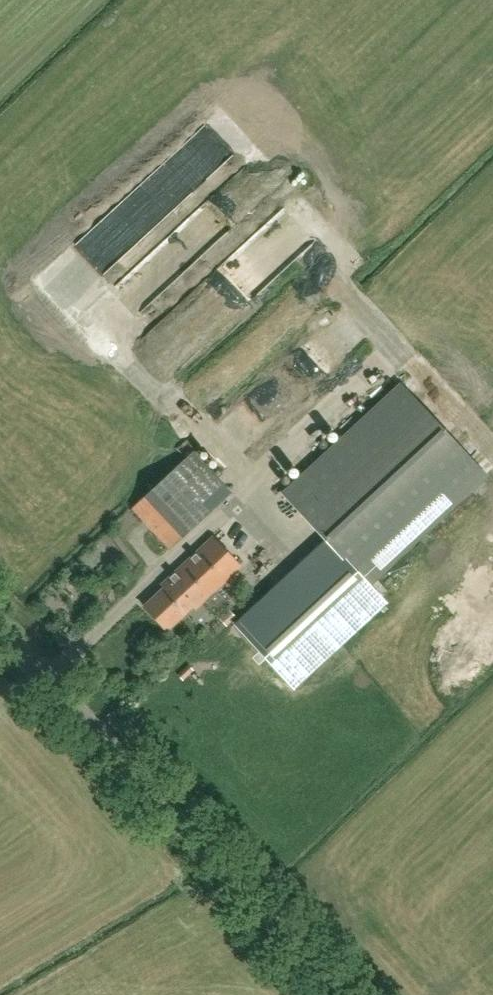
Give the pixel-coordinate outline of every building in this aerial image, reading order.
[(295,202),(274,226),(292,243),(271,266),(282,276),(325,230),(295,202)] [(273,313),(229,359),(249,378),(293,332),(273,313)] [(401,385),(283,495),(324,539),(311,551),(356,598),(485,475),(442,429),(401,385)] [(169,549),(232,492),(194,451),(131,508),(169,549)] [(217,589),(240,567),(212,537),(160,584),(163,587),(144,605),(168,630),(194,606),(197,610),(205,602),(217,615),(230,603),(217,589)] [(305,631),(332,604),(288,560),(260,587),(305,631)] [(226,625),(235,617),(230,610),(220,619),(226,625)]
